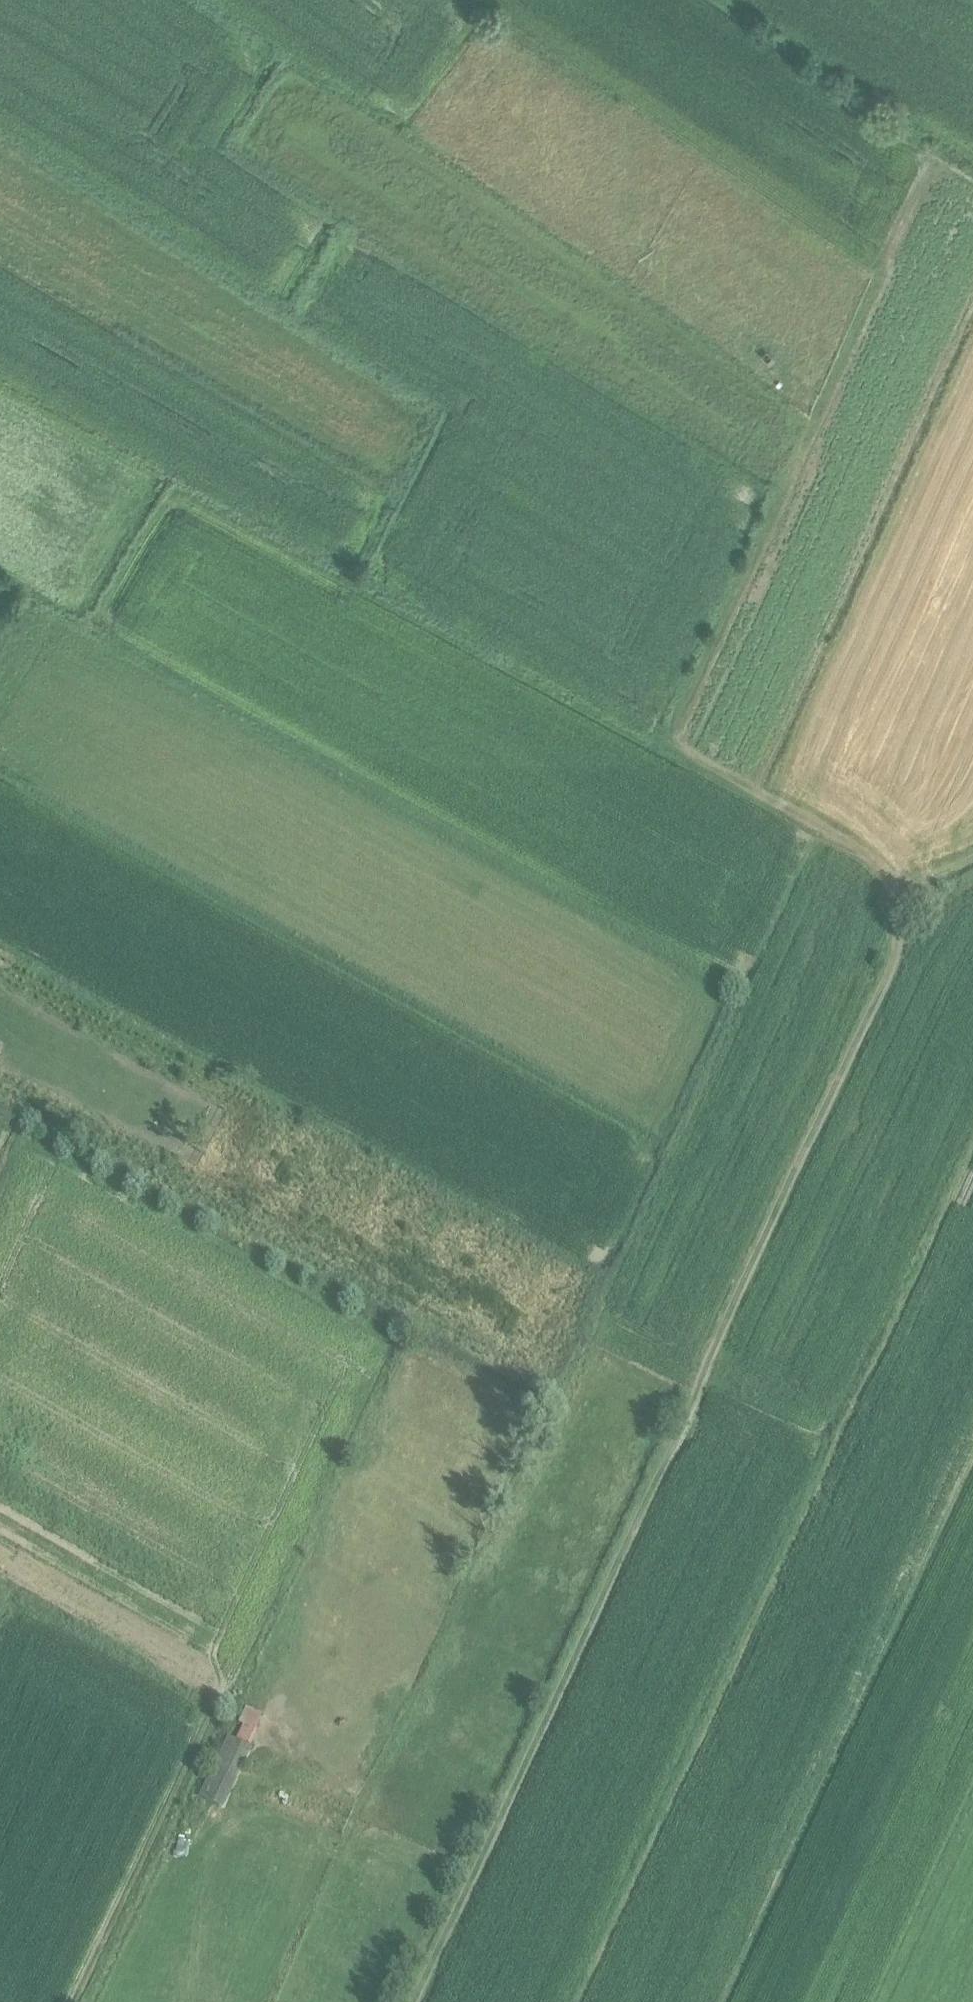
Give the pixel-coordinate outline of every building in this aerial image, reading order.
[(236,1741),(251,1748),(258,1733),(255,1732),(262,1717),(246,1709),(238,1724),(243,1727),(236,1741)] [(251,1748),(236,1741),(228,1737),(199,1796),(224,1809),(253,1748),(251,1748)]
